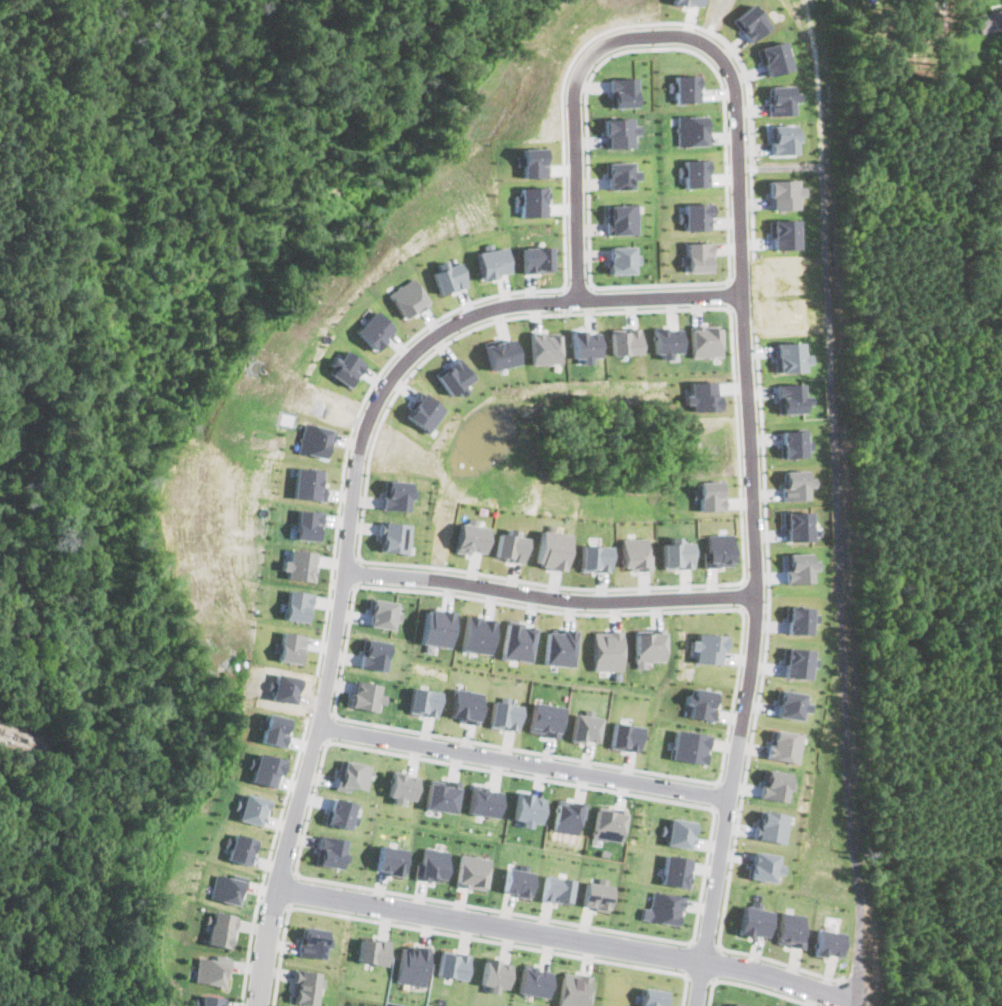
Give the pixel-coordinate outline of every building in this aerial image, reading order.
[(670,1),(670,0),(703,0),(701,8),(670,1)] [(732,19),(749,4),(767,24),(749,39),(732,19)] [(1001,27),(1001,8),(974,15),(978,33),(1001,27)] [(765,34),(785,29),(792,58),(770,63),(768,51),(764,52),(762,41),(766,40),(765,34)] [(670,63),(692,63),(692,88),(670,88),(670,63)] [(634,77),(608,78),(609,107),(635,106),(634,77)] [(770,84),(791,83),(791,88),(799,87),(799,93),(793,93),(794,104),(771,106),(770,84)] [(677,106),(701,104),(703,133),(679,135),(677,106)] [(603,118),(604,148),(631,147),(631,135),(637,134),(637,124),(630,124),(630,117),(603,118)] [(769,118),(797,118),(797,125),(804,125),(804,131),(797,131),(797,144),(769,144),(769,118)] [(679,151),(703,149),(705,174),(681,176),(679,151)] [(605,162),(606,189),(632,188),(632,179),(638,179),(638,170),(631,170),(630,161),(605,162)] [(773,168),(795,168),(795,176),(802,176),(802,182),(797,182),(797,198),(772,198),(772,185),(764,185),(764,176),(773,176),(773,168)] [(681,193),(708,191),(709,218),(682,220),(681,193)] [(608,234),(638,234),(637,204),(608,204),(608,234)] [(776,209),(798,209),(798,238),(776,239),(776,209)] [(683,232),(711,232),(711,260),(683,260),(683,232)] [(475,251),(481,279),(509,273),(504,246),(492,248),(491,242),(482,244),(483,250),(475,251)] [(609,246),(609,273),(635,273),(635,263),(641,263),(640,253),(635,253),(635,245),(609,246)] [(466,283),(458,261),(431,272),(440,294),(466,283)] [(426,301),(411,277),(387,293),(402,317),(426,301)] [(721,356),(720,324),(691,325),(692,357),(721,356)] [(640,326),(611,327),(612,354),(641,353),(640,326)] [(599,356),(598,331),(586,332),(586,328),(571,328),(572,357),(581,357),(581,363),(591,362),(591,356),(599,356)] [(681,351),(681,328),(654,328),(654,353),(660,352),(661,358),(670,358),(670,351),(681,351)] [(531,363),(560,363),(560,332),(530,332),(531,363)] [(518,364),(513,338),(485,343),(489,369),(518,364)] [(808,363),(807,341),(776,342),(776,372),(804,371),(804,363),(808,363)] [(325,372),(348,388),(365,364),(341,348),(325,372)] [(449,395),(455,390),(457,393),(474,379),(457,356),(433,374),(449,395)] [(716,380),(689,381),(689,394),(683,395),(683,404),(689,404),(690,410),(717,410),(716,380)] [(809,395),(802,395),(802,383),(778,384),(779,413),(802,412),(802,404),(809,404),(809,395)] [(403,418),(430,432),(444,406),(418,392),(403,418)] [(295,453),(326,457),(331,427),(300,423),(295,453)] [(780,431),(781,455),(811,454),(810,430),(780,431)] [(291,498),(323,500),(325,482),(322,482),(323,469),(293,467),(291,498)] [(782,470),(783,500),(807,499),(807,487),(813,486),(813,476),(806,476),(806,469),(782,470)] [(407,510),(408,480),(383,479),(382,509),(407,510)] [(697,510),(723,509),(722,480),(696,481),(696,488),(690,488),(690,498),(696,498),(697,510)] [(294,539),(320,540),(321,510),(295,509),(294,539)] [(812,540),(811,510),(785,511),(786,541),(812,540)] [(379,551),(410,552),(411,523),(380,522),(379,551)] [(488,527),(459,522),(454,550),(483,555),(488,527)] [(523,561),(528,533),(508,530),(507,533),(498,532),(494,557),(523,561)] [(536,566),(565,568),(569,533),(539,530),(536,566)] [(702,566),(731,565),(730,533),(705,534),(706,551),(702,551),(702,566)] [(645,537),(621,538),(621,569),(651,568),(651,553),(646,554),(645,537)] [(661,543),(661,568),(691,567),(690,537),(668,538),(668,543),(661,543)] [(580,570),(610,571),(610,545),(581,545),(580,570)] [(316,552),(288,548),(286,560),(280,559),(279,569),(285,570),(284,577),(311,581),(316,552)] [(809,552),(784,553),(785,582),(811,581),(810,569),(816,569),(816,559),(810,559),(809,552)] [(312,594),(286,589),(281,618),(306,622),(312,594)] [(368,626),(394,628),(395,621),(401,621),(402,610),(396,610),(397,601),(370,598),(368,626)] [(811,620),(814,620),(814,606),(786,606),(786,633),(811,633),(811,620)] [(455,612),(426,607),(420,642),(426,643),(425,651),(434,653),(435,645),(448,647),(455,612)] [(496,619),(467,614),(461,649),(490,654),(496,619)] [(507,622),(502,657),(531,661),(536,626),(507,622)] [(545,664),(575,665),(577,629),(561,628),(561,632),(547,631),(545,664)] [(636,630),(637,668),(646,667),(646,661),(666,660),(665,629),(636,630)] [(623,670),(624,631),(594,631),(594,670),(623,670)] [(695,649),(695,662),(722,663),(723,634),(696,633),(696,639),(689,639),(689,649),(695,649)] [(390,641),(364,637),(360,667),(387,671),(390,650),(388,650),(390,641)] [(812,649),(785,647),(782,676),(810,678),(812,649)] [(385,695),(379,693),(380,685),(354,679),(349,706),(375,711),(377,703),(383,704),(385,695)] [(441,691),(412,686),(408,712),(437,717),(441,691)] [(686,694),(685,703),(690,704),(689,716),(714,720),(718,691),(693,687),(692,695),(686,694)] [(484,692),(455,688),(450,718),(479,723),(484,692)] [(805,692),(780,689),(778,716),(802,719),(803,711),(810,711),(810,702),(805,701),(805,692)] [(522,705),(493,700),(489,726),(518,730),(522,705)] [(530,733),(560,737),(564,706),(534,702),(530,733)] [(598,743),(602,717),(575,713),(571,738),(598,743)] [(643,726),(615,721),(610,746),(638,752),(643,726)] [(803,733),(773,728),(769,758),(799,762),(803,733)] [(705,764),(710,735),(676,729),(671,758),(705,764)] [(335,786),(367,791),(371,764),(339,759),(335,786)] [(791,772),(765,768),(761,798),(786,800),(788,789),(794,790),(795,780),(790,780),(791,772)] [(419,776),(393,771),(387,799),(403,802),(404,798),(414,800),(419,776)] [(462,781),(450,779),(449,781),(431,778),(426,807),(456,812),(462,781)] [(469,812),(497,817),(502,789),(473,785),(469,812)] [(544,798),(531,795),(531,792),(518,790),(513,818),(522,820),(521,825),(530,827),(531,821),(540,823),(544,798)] [(260,826),(268,799),(243,792),(240,801),(235,799),(232,808),(238,810),(236,818),(260,826)] [(351,828),(356,802),(332,797),(326,824),(351,828)] [(577,834),(583,801),(559,797),(553,830),(577,834)] [(597,806),(592,837),(622,841),(627,810),(597,806)] [(785,843),(791,814),(760,809),(754,838),(785,843)] [(662,825),(661,834),(667,836),(665,844),(690,848),(695,821),(669,817),(668,826),(662,825)] [(255,839),(226,833),(223,846),(228,846),(226,859),(250,864),(255,839)] [(346,839),(321,834),(316,863),(341,868),(346,839)] [(376,870),(402,875),(407,849),(380,844),(376,870)] [(448,850),(424,847),(422,864),(417,863),(415,877),(444,881),(448,850)] [(779,854),(752,850),(749,878),(774,881),(775,873),(782,874),(783,864),(777,863),(779,854)] [(455,885),(485,890),(489,858),(460,853),(455,885)] [(688,888),(693,858),(666,854),(661,883),(688,888)] [(533,871),(506,867),(503,892),(529,896),(533,871)] [(569,904),(574,880),(566,879),(566,876),(545,872),(541,899),(569,904)] [(247,880),(214,874),(209,899),(242,905),(247,880)] [(612,879),(598,877),(598,882),(586,880),(582,906),(607,909),(612,879)] [(679,925),(684,895),(653,890),(649,908),(643,906),(640,919),(679,925)] [(772,911),(743,904),(736,931),(765,938),(772,911)] [(206,924),(209,925),(205,942),(229,948),(237,916),(210,909),(206,924)] [(807,915),(780,911),(775,942),(802,947),(807,915)] [(326,929),(302,926),(298,955),(322,958),(326,929)] [(813,953),(840,957),(843,932),(816,928),(813,953)] [(356,960),(385,965),(388,942),(360,937),(356,960)] [(424,985),(428,945),(412,944),(412,947),(399,945),(395,982),(424,985)] [(464,979),(469,954),(440,949),(435,974),(464,979)] [(192,982),(225,986),(228,960),(196,955),(192,982)] [(511,962),(485,957),(479,984),(488,985),(487,990),(497,993),(498,986),(506,988),(511,962)] [(519,993),(548,997),(552,969),(523,965),(519,993)] [(290,1002),(314,1005),(316,988),(319,988),(321,971),(294,969),(290,1002)] [(593,976),(565,970),(558,1005),(587,1005),(593,976)] [(668,990),(641,987),(639,1005),(666,1005),(668,990)] [(222,998),(192,994),(190,1005),(221,1005),(222,998)]
